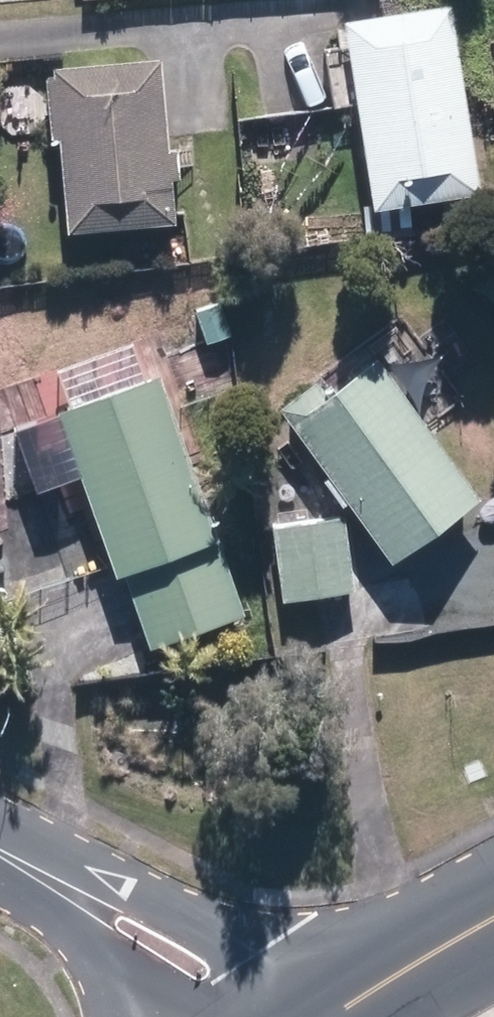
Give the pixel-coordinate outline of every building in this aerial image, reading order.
[(365,3),(383,189),(490,178),(473,0),(396,0),(365,3)] [(176,187),(174,65),(57,67),(59,189),(176,187)] [(77,401),(64,406),(157,639),(264,597),(171,364),(160,368),(145,330),(61,363),(77,401)] [(483,483),(400,359),(353,390),(348,381),(304,411),(393,543),(483,483)] [(356,512),(305,510),(305,443),(264,443),(264,524),(291,524),(290,584),(354,586),(356,512)]
